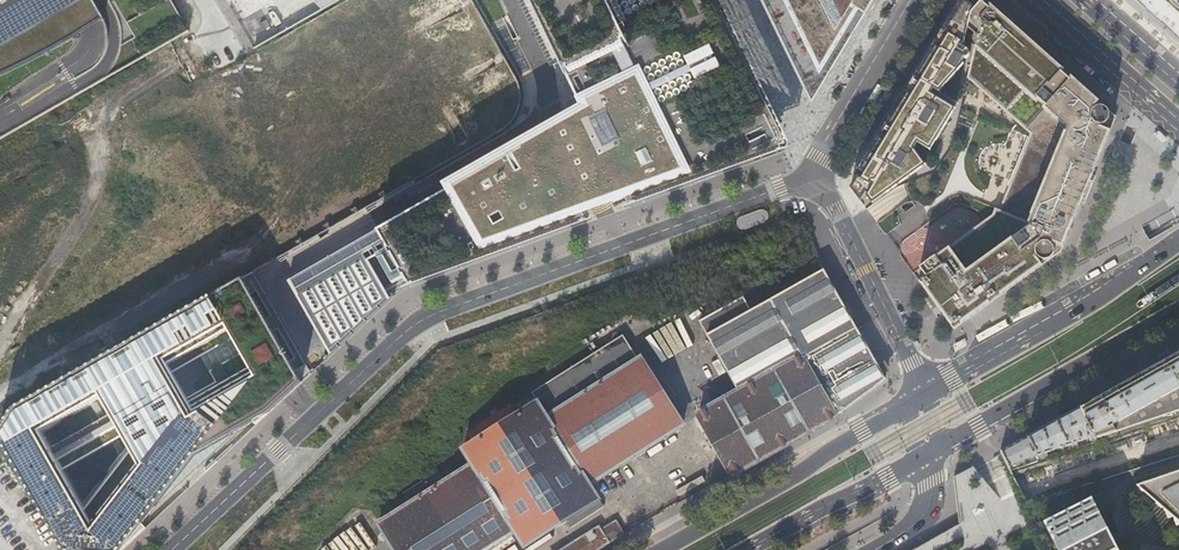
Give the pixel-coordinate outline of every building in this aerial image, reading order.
[(103,17),(93,0),(0,0),(0,73),(62,44),(103,17)] [(289,281),(332,355),(401,290),(474,264),(587,223),(636,206),(691,186),(737,170),(790,150),(723,12),(717,0),(526,0),(562,73),(580,106),(585,114),(546,135),(435,198),(289,281)] [(341,0),(313,0),(323,10),(341,0)] [(789,49),(815,102),(877,0),(764,0),(789,49)] [(967,78),(1029,133),(1001,207),(1000,210),(996,209),(993,215),(920,268),(926,276),(919,281),(954,330),(1036,270),(1030,262),(1039,255),(1041,258),(1043,259),(1046,260),(1049,260),(1051,259),(1054,256),(1055,254),(1055,251),(1055,249),(1053,247),(1058,236),(1066,239),(1107,140),(1099,136),(1103,125),(1106,124),(1108,121),(1110,118),(1110,114),(1108,110),(1107,108),(1104,107),(1101,107),(1098,107),(1095,108),(1088,102),(1092,96),(1078,83),(1075,85),(1056,68),(1058,65),(1050,58),(1048,61),(1038,52),(1040,49),(1014,26),(1011,29),(1001,20),(1004,17),(996,10),(993,13),(979,0),(959,0),(946,23),(941,30),(944,32),(940,40),(935,47),(932,45),(913,76),(917,78),(912,86),(880,140),(876,138),(857,169),(865,173),(862,179),(858,176),(851,188),(857,196),(860,201),(866,192),(868,188),(871,190),(869,194),(867,196),(871,200),(923,162),(913,149),(917,142),(930,150),(948,119),(945,117),(947,113),(926,100),(951,58),(956,60),(951,68),(957,72),(963,64),(961,63),(963,59),(965,59),(967,59),(968,58),(969,56),(969,55),(969,52),(969,51),(968,50),(960,46),(962,43),(963,43),(967,28),(977,37),(967,78)] [(1158,131),(1154,133),(1153,134),(1154,135),(1156,136),(1162,142),(1163,142),(1164,142),(1165,142),(1168,139),(1164,135),(1161,132),(1160,131),(1159,131),(1158,131)] [(737,223),(737,225),(738,227),(739,228),(740,230),(742,231),(744,231),(746,231),(766,223),(767,222),(769,220),(769,218),(768,215),(767,213),(766,212),(763,211),(761,211),(741,218),(739,219),(738,221),(737,223)] [(694,413),(732,474),(760,459),(796,439),(810,431),(832,418),(836,416),(865,395),(885,380),(824,270),(751,310),(743,297),(699,321),(707,335),(737,389),(694,413)] [(142,524),(193,457),(253,422),(256,425),(259,423),(302,383),(243,278),(14,409),(0,430),(0,438),(64,549),(123,549),(146,528),(142,524)] [(393,549),(491,549),(515,535),(524,549),(602,501),(592,486),(687,426),(642,355),(638,357),(623,335),(533,392),(538,399),(527,406),(523,400),(513,406),(512,404),(498,412),(496,408),(491,412),(493,416),(475,427),(477,429),(468,434),(472,441),(460,449),(469,464),(453,474),(449,469),(440,474),(439,472),(403,494),(404,497),(396,502),(399,508),(376,523),(393,549)] [(955,352),(956,351),(964,347),(966,345),(966,344),(966,342),(965,339),(964,338),(963,340),(961,341),(957,343),(955,344),(954,345),(954,346),(955,351),(955,352)] [(1139,375),(1080,407),(1099,442),(1178,415),(1178,352),(1139,375)] [(1068,414),(1080,408),(1077,403),(1059,412),(1062,417),(1068,414)] [(1080,407),(1080,408),(1068,414),(1062,417),(1028,436),(1041,461),(1049,459),(1047,453),(1059,448),(1061,455),(1081,448),(1079,442),(1090,438),(1092,444),(1099,442),(1080,407)] [(1011,446),(1002,451),(1010,466),(1031,459),(1033,464),(1041,461),(1028,436),(1011,446)] [(1137,486),(1178,522),(1178,471),(1137,486)] [(1092,497),(1044,521),(1058,549),(1119,549),(1092,497)] [(326,546),(329,549),(374,549),(386,541),(367,515),(326,546)] [(609,543),(623,535),(616,522),(602,529),(600,526),(561,549),(597,549),(609,543)] [(0,528),(0,549),(11,549),(0,528)]
